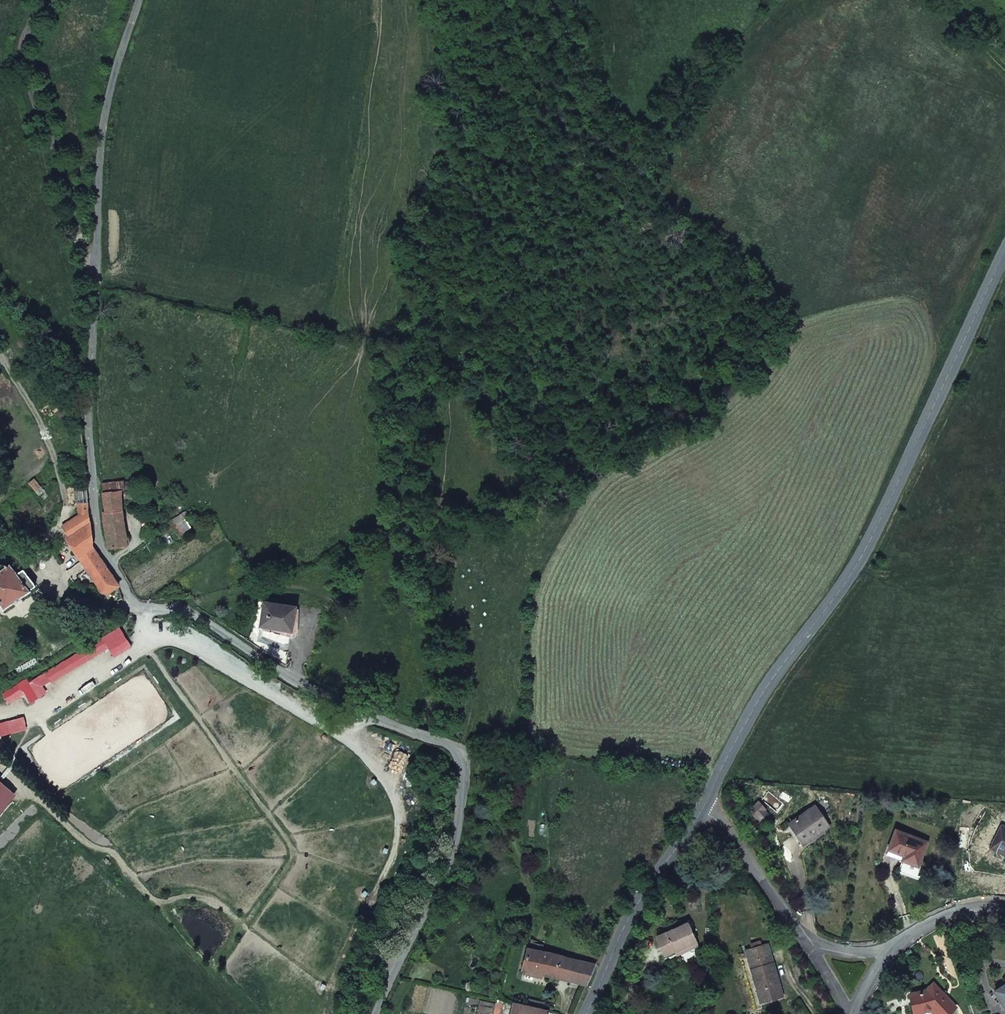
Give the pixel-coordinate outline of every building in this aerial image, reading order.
[(103,589),(113,584),(91,555),(79,482),(68,485),(71,500),(74,500),(76,515),(61,523),(64,533),(64,537),(94,588),(103,589)] [(119,491),(103,493),(105,511),(103,512),(107,544),(110,543),(128,540),(119,491)] [(21,567),(16,571),(8,561),(3,564),(0,560),(0,612),(30,591),(27,587),(33,583),(21,567)] [(261,606),(259,628),(291,632),(293,609),(261,606)] [(26,677),(0,692),(7,704),(24,694),(30,704),(47,694),(42,686),(109,646),(115,656),(131,647),(120,627),(29,681),(26,677)] [(0,723),(0,734),(0,736),(26,730),(23,717),(0,723)] [(15,796),(0,783),(0,814),(15,796)] [(757,815),(763,809),(764,808),(757,800),(747,809),(754,817),(756,816),(757,815)] [(813,808),(789,823),(797,835),(801,832),(807,841),(826,827),(813,808)] [(767,814),(763,809),(757,815),(756,816),(759,821),(767,814)] [(1000,825),(989,848),(1004,856),(1004,828),(1000,825)] [(903,856),(901,860),(917,866),(926,842),(895,829),(888,850),(903,856)] [(801,832),(797,835),(802,842),(803,843),(807,841),(801,832)] [(687,924),(656,937),(664,955),(674,951),(686,946),(687,950),(696,946),(687,924)] [(751,949),(761,946),(760,941),(750,943),(751,949)] [(528,948),(542,951),(542,945),(529,942),(528,948)] [(781,996),(780,994),(767,945),(761,946),(751,949),(745,951),(751,971),(754,970),(760,989),(756,990),(760,1002),(781,996)] [(676,955),(687,950),(686,946),(674,951),(676,955)] [(526,947),(521,968),(526,969),(542,973),(555,976),(560,956),(542,951),(528,948),(526,947)] [(586,983),(594,964),(560,956),(555,976),(586,983)] [(542,973),(526,969),(525,975),(541,978),(542,973)] [(751,971),(756,990),(760,989),(754,970),(751,971)] [(953,1008),(955,1006),(933,983),(926,990),(909,995),(913,1013),(931,1009),(936,1013),(947,1013),(953,1008)] [(994,991),(1004,1009),(1004,984),(997,989),(994,991)] [(528,999),(527,1006),(543,1009),(544,1003),(528,999)] [(513,1002),(510,1013),(557,1013),(558,1013),(543,1009),(527,1006),(513,1002)] [(502,1005),(496,1003),(494,1013),(500,1013),(502,1005)]
